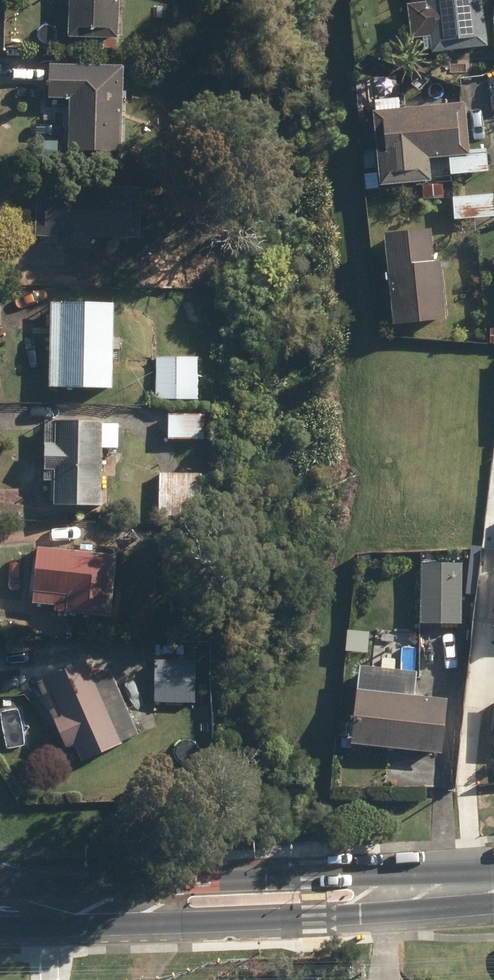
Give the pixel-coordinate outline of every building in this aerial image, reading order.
[(118,43),(119,0),(72,0),(71,42),(118,43)] [(474,60),(493,59),(493,21),(484,22),(481,0),(411,0),(411,5),(426,5),(426,7),(406,9),(410,43),(431,40),(432,57),(472,52),(474,60)] [(68,156),(122,157),(123,71),(107,71),(108,54),(79,53),(79,69),(49,68),(49,101),(69,102),(68,156)] [(372,116),(379,191),(431,185),(429,162),(448,160),(450,179),(489,175),(486,152),(470,154),(465,106),(372,116)] [(423,189),(423,202),(443,202),(442,188),(423,189)] [(56,251),(91,252),(91,243),(140,244),(140,192),(36,190),(35,242),(56,242),(56,251)] [(454,221),(493,221),(493,200),(454,201),(454,221)] [(385,239),(393,330),(446,326),(441,265),(433,265),(431,236),(385,239)] [(48,392),(113,393),(114,308),(50,307),(48,392)] [(157,402),(198,402),(198,361),(157,361),(157,402)] [(168,418),(168,443),(204,443),(204,418),(168,418)] [(54,512),(101,513),(102,454),(118,453),(118,430),(103,429),(102,423),(45,423),(44,485),(54,485),(54,512)] [(159,520),(201,520),(202,478),(160,477),(159,520)] [(65,622),(112,626),(116,561),(91,559),(92,550),(82,550),(81,555),(37,552),(33,606),(56,608),(55,616),(66,617),(65,622)] [(421,626),(461,626),(462,567),(422,566),(421,626)] [(196,657),(155,657),(155,699),(197,699),(196,657)] [(74,748),(82,766),(123,749),(122,746),(137,739),(121,702),(104,709),(85,665),(45,682),(62,720),(54,724),(66,752),(74,748)] [(344,749),(435,756),(439,702),(408,699),(410,677),(354,673),(352,694),(348,694),(344,749)]
